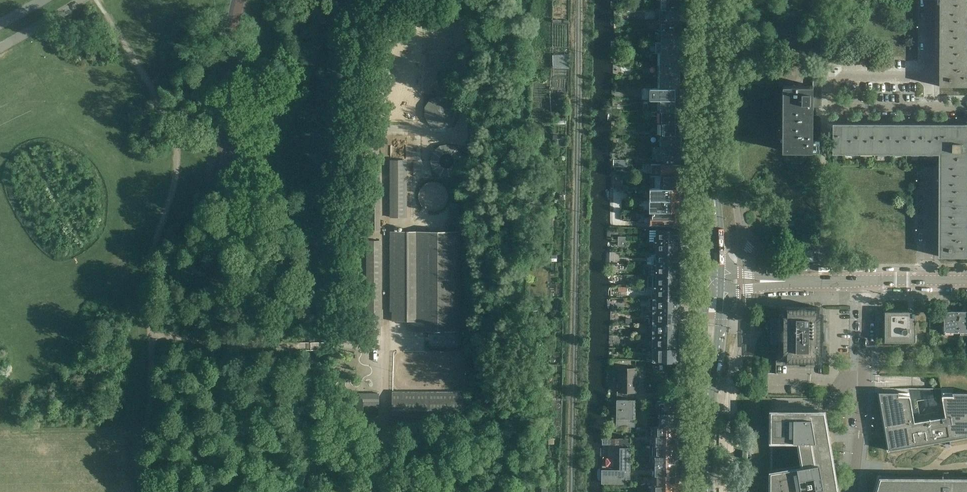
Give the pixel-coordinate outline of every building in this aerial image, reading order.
[(683,2),(682,2),(682,0),(657,0),(657,3),(659,3),(659,10),(682,10),(682,7),(683,7),(683,2)] [(939,86),(966,86),(966,0),(940,0),(939,86)] [(683,18),(683,12),(682,12),(682,10),(659,10),(657,10),(657,14),(659,14),(659,20),(682,20),(682,18),(683,18)] [(683,31),(683,22),(682,22),(682,20),(659,20),(657,20),(657,24),(659,24),(659,31),(682,31),(683,31)] [(682,37),(683,36),(683,34),(682,32),(682,31),(659,31),(659,37),(662,37),(662,42),(682,42),(682,37)] [(683,49),(682,48),(682,42),(662,42),(662,54),(680,54),(682,54),(682,53),(683,51),(683,49)] [(680,54),(662,54),(660,54),(660,65),(680,66),(680,54)] [(680,77),(680,69),(680,66),(660,65),(660,77),(680,77)] [(799,84),(799,69),(783,69),(783,83),(799,84)] [(680,89),(680,77),(660,77),(660,89),(680,89)] [(813,151),(813,107),(821,107),(821,77),(813,77),(813,86),(783,86),(783,151),(813,151)] [(680,100),(680,92),(680,89),(660,89),(660,100),(680,100)] [(427,96),(427,125),(456,125),(456,96),(427,96)] [(680,112),(680,100),(660,100),(660,112),(680,112)] [(680,123),(680,115),(680,112),(660,112),(660,123),(662,123),(680,123)] [(682,130),(682,128),(682,126),(682,125),(682,123),(680,123),(662,123),(662,135),(682,135),(682,130)] [(938,124),(938,127),(835,126),(835,124),(834,124),(833,154),(835,154),(835,151),(938,152),(938,154),(939,154),(938,256),(966,256),(966,124),(938,124)] [(682,142),(681,140),(682,135),(662,135),(662,147),(663,147),(681,147),(681,145),(682,144),(682,142)] [(435,175),(464,171),(459,143),(431,147),(435,175)] [(682,156),(682,153),(681,152),(681,147),(663,147),(663,164),(681,164),(681,158),(682,156)] [(392,218),(405,218),(405,160),(392,160),(392,218)] [(681,176),(681,169),(681,164),(663,164),(662,164),(662,176),(681,176)] [(681,188),(681,181),(681,176),(662,176),(652,176),(652,188),(653,188),(681,188)] [(681,200),(681,193),(681,188),(653,188),(653,200),(681,200)] [(681,212),(681,205),(681,200),(653,200),(653,212),(661,212),(681,212)] [(461,222),(461,202),(451,202),(451,223),(461,222)] [(681,224),(681,217),(681,212),(661,212),(661,224),(681,224)] [(681,237),(681,232),(679,231),(679,230),(657,230),(657,237),(655,237),(654,241),(679,242),(679,238),(681,237)] [(460,331),(460,231),(392,231),(392,321),(409,321),(409,331),(460,331)] [(369,241),(368,335),(380,335),(381,241),(369,241)] [(680,251),(681,247),(679,246),(679,242),(654,241),(654,246),(657,246),(657,253),(679,253),(679,252),(680,251)] [(680,260),(680,255),(679,254),(679,253),(657,253),(656,259),(652,259),(652,264),(679,265),(679,260),(680,260)] [(680,274),(680,270),(679,269),(679,265),(652,264),(651,270),(656,270),(656,276),(679,276),(679,275),(680,274)] [(680,282),(680,278),(679,277),(679,276),(656,276),(656,282),(654,282),(654,287),(679,287),(679,283),(680,282)] [(680,297),(680,292),(679,291),(679,287),(654,287),(654,292),(656,292),(656,298),(678,299),(679,298),(680,297)] [(680,306),(680,301),(678,300),(678,299),(656,298),(654,298),(654,311),(678,311),(678,307),(680,306)] [(824,339),(824,331),(823,331),(823,330),(823,315),(822,315),(820,315),(820,307),(786,307),(786,315),(783,315),(782,315),(782,355),(783,355),(785,355),(785,363),(820,363),(820,355),(822,355),(823,355),(823,340),(823,339),(824,339)] [(680,322),(680,317),(678,316),(678,311),(654,311),(654,323),(678,324),(678,323),(680,322)] [(916,311),(914,311),(909,311),(908,311),(902,311),(885,311),(884,311),(884,342),(915,343),(915,342),(916,342),(916,335),(916,328),(915,328),(916,311)] [(959,332),(959,311),(944,311),(944,326),(943,326),(943,331),(944,331),(944,332),(959,332)] [(680,331),(680,326),(678,325),(678,324),(654,323),(654,336),(678,336),(678,331),(680,331)] [(679,347),(679,342),(678,341),(678,336),(654,336),(653,348),(678,349),(678,347),(679,347)] [(679,355),(679,350),(678,350),(678,349),(653,348),(653,362),(678,362),(678,356),(679,355)] [(635,391),(635,379),(635,369),(620,369),(620,391),(635,391)] [(952,393),(953,393),(953,396),(942,396),(942,398),(945,417),(914,422),(910,398),(910,396),(899,396),(898,393),(898,392),(879,392),(889,451),(939,442),(938,441),(944,440),(945,445),(951,444),(950,440),(966,437),(966,393),(952,393)] [(364,418),(363,406),(379,406),(379,393),(358,393),(358,430),(358,431),(379,431),(379,418),(364,418)] [(465,393),(393,393),(393,426),(465,425),(465,393)] [(832,411),(824,412),(771,411),(771,398),(750,398),(749,491),(837,491),(838,491),(834,470),(842,469),(832,411)] [(635,409),(635,400),(617,400),(617,409),(635,409)] [(678,413),(678,400),(657,400),(657,405),(649,404),(648,413),(651,413),(660,413),(678,413)] [(635,419),(635,409),(617,409),(617,426),(626,426),(630,426),(635,426),(635,419)] [(678,425),(678,413),(660,413),(660,425),(677,425),(678,425)] [(678,435),(678,429),(677,429),(677,425),(660,425),(654,425),(654,436),(677,436),(677,435),(678,435)] [(678,442),(678,437),(677,437),(677,436),(654,436),(654,445),(677,446),(677,442),(678,442)] [(678,454),(678,449),(677,449),(677,446),(654,445),(654,455),(677,455),(677,454),(678,454)] [(630,470),(630,455),(630,448),(620,448),(620,470),(630,470)] [(678,462),(678,457),(677,457),(677,455),(654,455),(654,465),(677,465),(677,462),(678,462)] [(677,465),(654,465),(649,465),(649,475),(654,475),(677,475),(677,465)] [(678,482),(678,476),(677,476),(677,475),(654,475),(654,485),(676,485),(676,482),(678,482)] [(956,479),(956,480),(948,480),(948,475),(942,475),(942,479),(880,478),(876,491),(966,491),(966,479),(956,479)]
